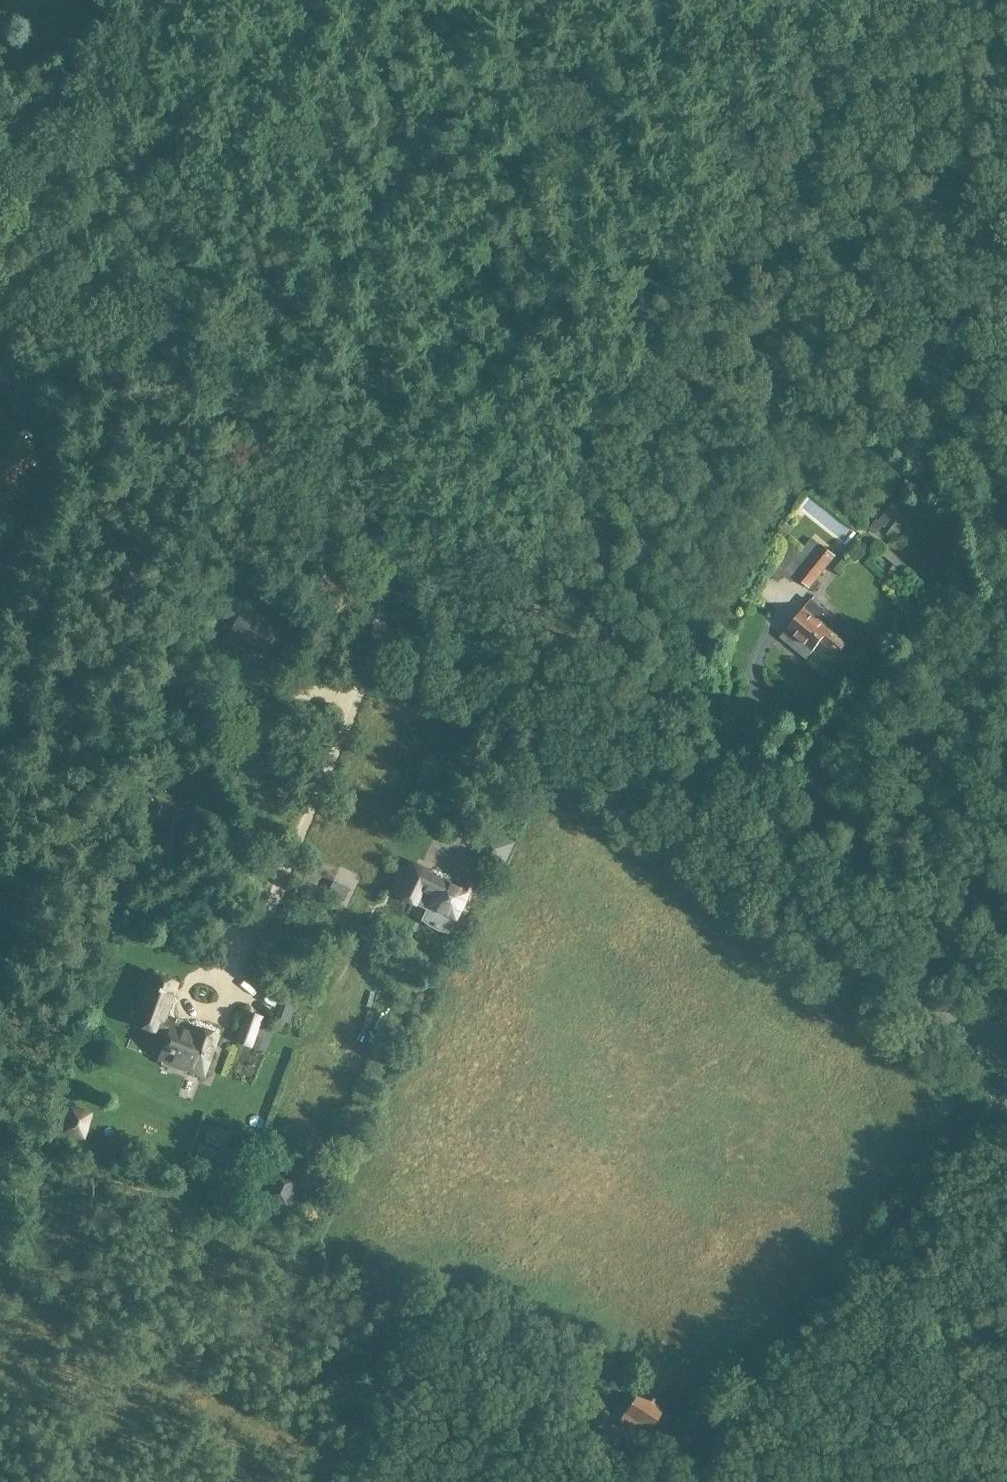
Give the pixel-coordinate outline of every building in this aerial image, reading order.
[(810,589),(837,557),(822,545),(821,545),(812,539),(801,552),(793,545),(779,562),(776,560),(767,572),(780,582),(784,576),(792,583),(796,578),(810,589)] [(812,601),(782,637),(808,659),(822,643),(838,656),(854,637),(812,601)] [(232,635),(268,655),(280,633),(244,613),(232,635)] [(514,843),(493,832),(479,861),(500,871),(514,843)] [(440,881),(428,907),(455,919),(463,903),(467,905),(475,888),(467,884),(463,892),(440,881)] [(167,1037),(159,1060),(163,1062),(162,1065),(172,1069),(173,1065),(203,1076),(217,1035),(196,1028),(195,1032),(162,1021),(175,984),(152,976),(135,1026),(167,1037)] [(293,1008),(286,1006),(282,1022),(289,1024),(293,1008)] [(252,1048),(259,1026),(262,1017),(245,1011),(234,1042),(252,1048)] [(85,1142),(94,1114),(67,1108),(58,1133),(85,1142)] [(210,1126),(205,1141),(225,1148),(230,1132),(210,1126)] [(277,1173),(266,1198),(291,1209),(302,1184),(277,1173)] [(636,1427),(650,1434),(664,1410),(636,1394),(619,1424),(633,1433),(636,1427)]
